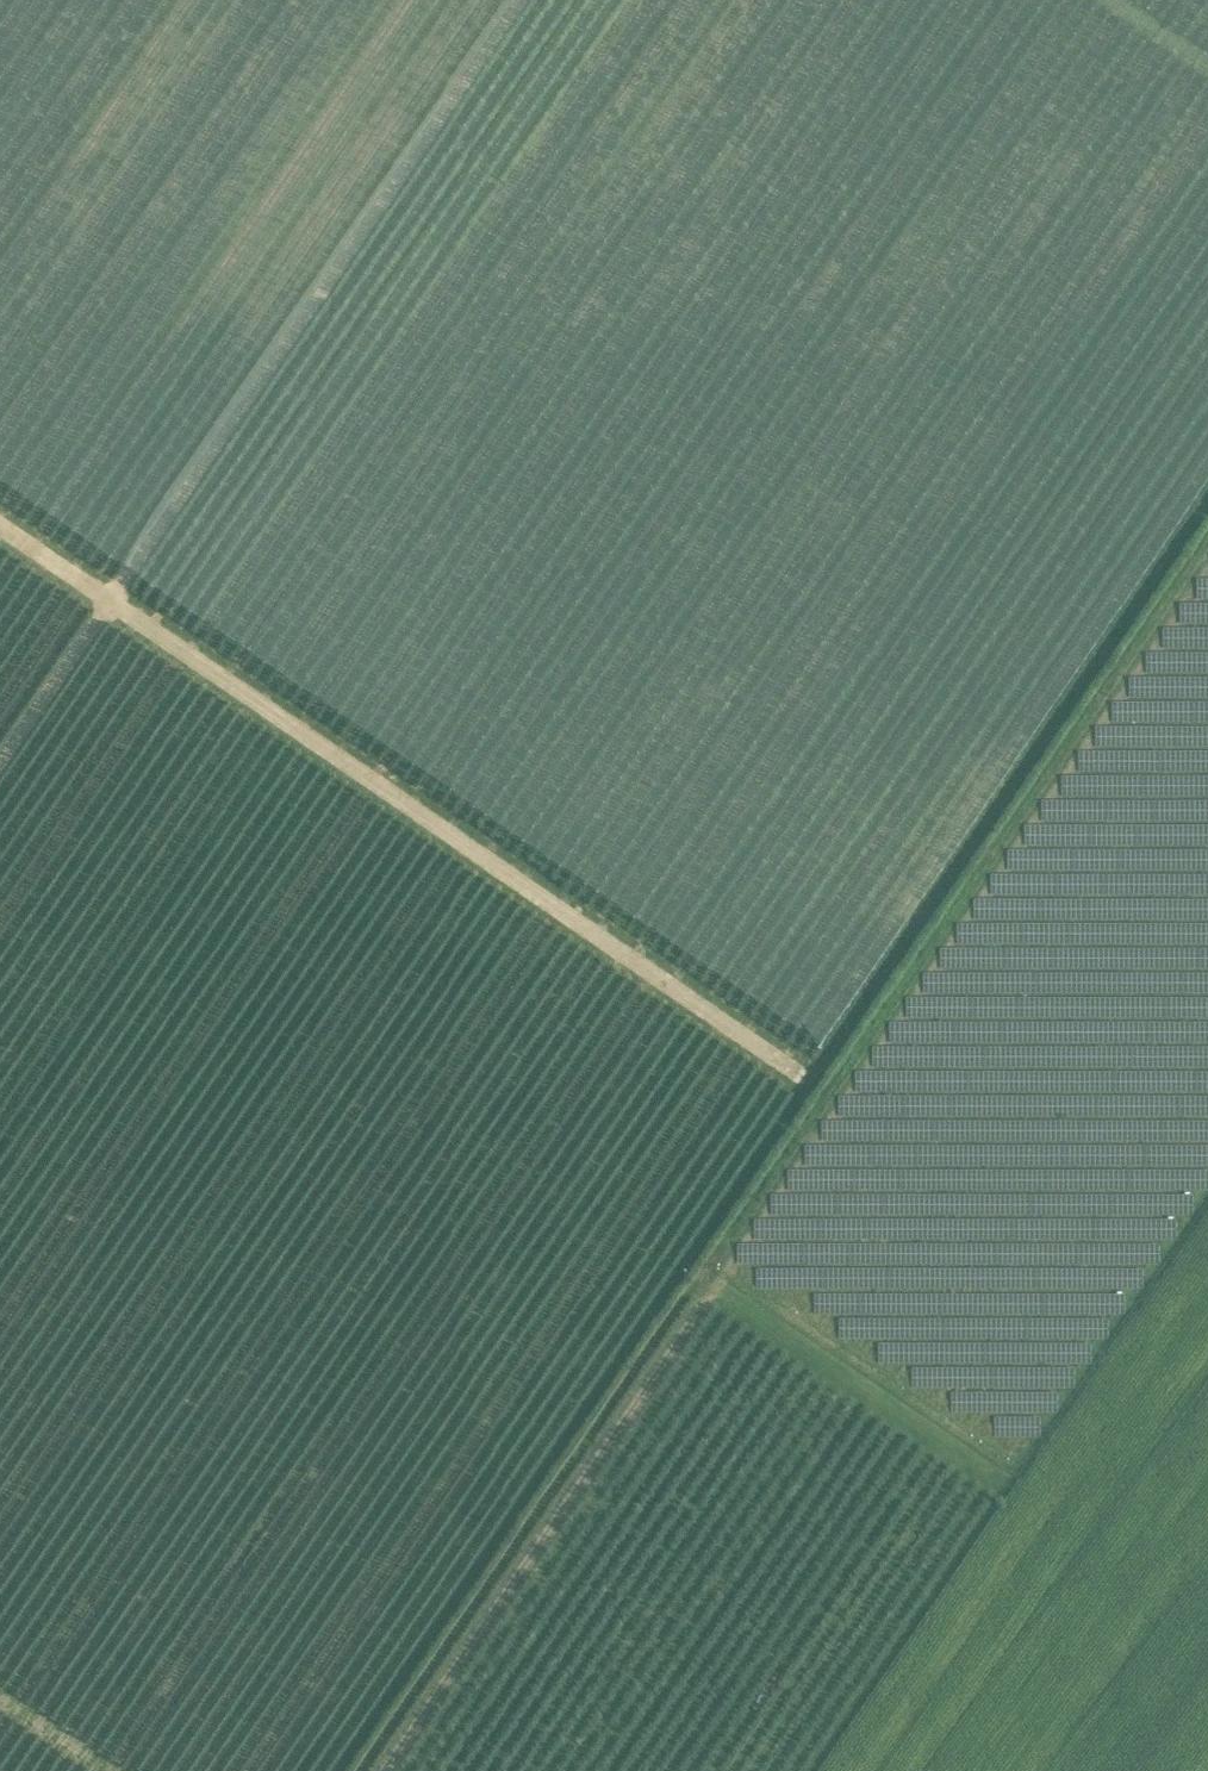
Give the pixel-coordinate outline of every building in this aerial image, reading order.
[(99,408),(0,409),(0,424),(1,424),(13,430),(22,415),(22,440),(21,443),(21,460),(26,451),(45,451),(49,444),(57,448),(62,439),(62,453),(72,459),(79,446),(79,437),(60,427),(60,421),(66,410),(70,411),(88,420),(88,437),(99,417),(99,408)]
